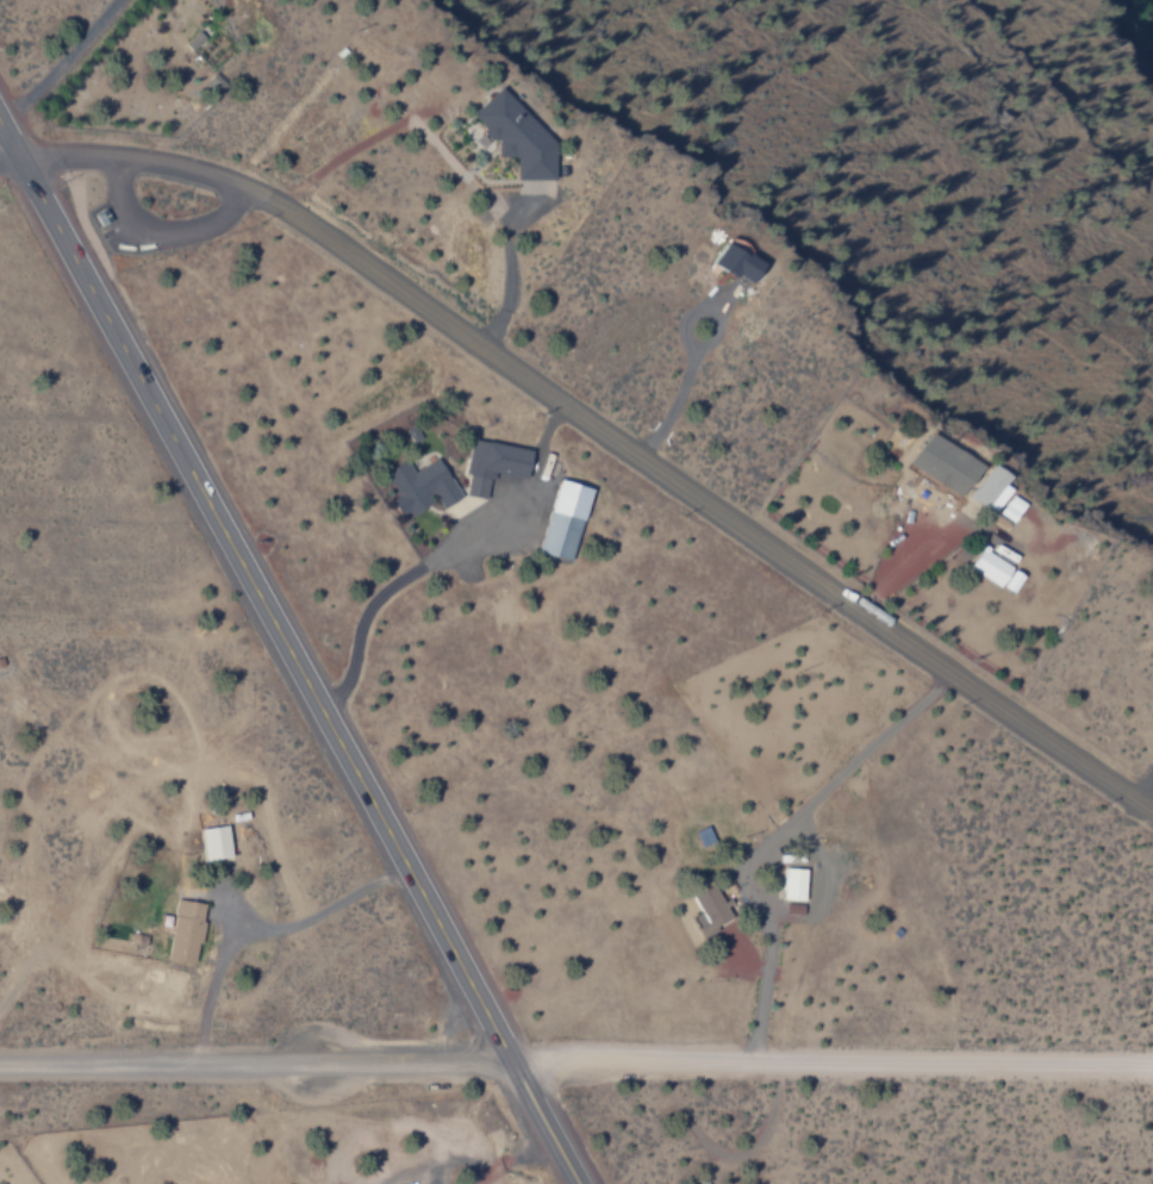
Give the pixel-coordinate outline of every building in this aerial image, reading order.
[(186,44),(193,52),(207,39),(199,31),(186,44)] [(556,180),(556,145),(502,88),(474,115),(486,128),(486,141),(501,141),(501,157),(519,157),(518,180),(556,180)] [(765,264),(725,244),(715,265),(755,285),(765,264)] [(981,465),(929,434),(910,466),(962,497),(981,465)] [(488,498),(492,476),(528,483),(534,450),(473,439),(467,474),(471,475),(467,495),(488,498)] [(463,498),(440,458),(415,472),(408,460),(386,473),(399,496),(393,500),(404,519),(436,500),(442,510),(463,498)] [(1007,477),(989,465),(968,497),(987,509),(1007,477)] [(540,553),(575,561),(592,487),(558,479),(540,553)] [(1010,489),(1001,485),(989,510),(998,514),(1010,489)] [(971,572),(1017,593),(1027,572),(981,551),(971,572)] [(202,829),(205,861),(233,858),(230,826),(202,829)] [(697,830),(701,847),(714,843),(709,827),(697,830)] [(808,869),(786,868),(785,900),(807,901),(808,869)] [(695,918),(704,936),(734,920),(715,885),(693,897),(702,914),(695,918)] [(168,959),(196,964),(207,904),(178,899),(168,959)]
